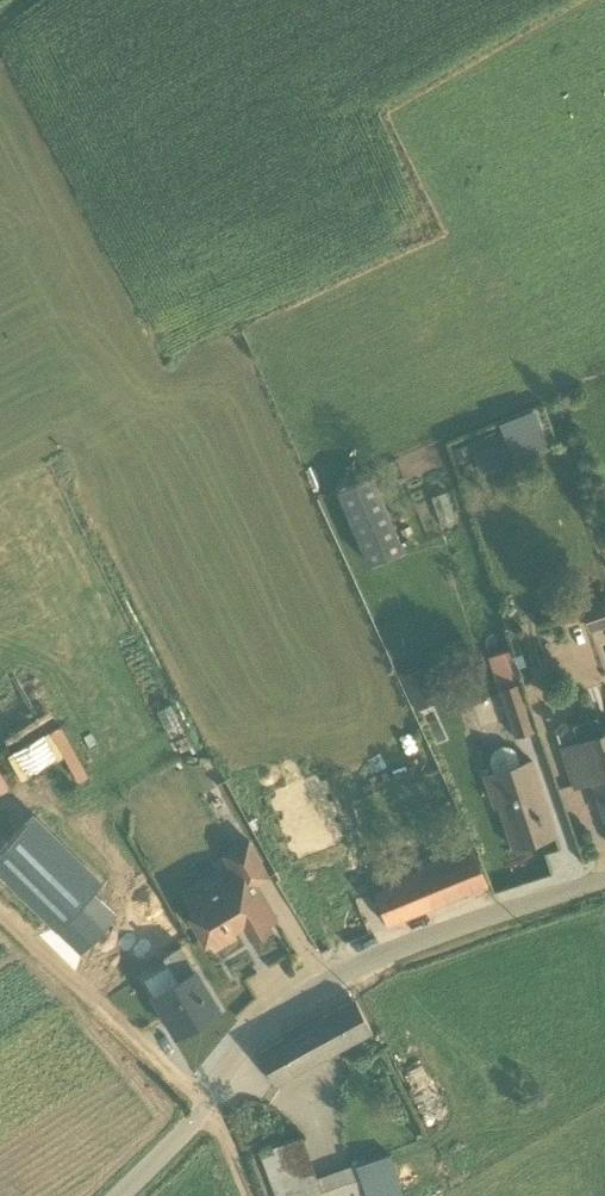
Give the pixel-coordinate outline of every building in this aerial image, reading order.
[(500,431),(452,450),(458,463),(471,458),(478,478),(549,450),(533,410),(497,424),(500,431)] [(335,495),(366,568),(402,552),(371,479),(335,495)] [(567,628),(585,623),(588,633),(604,627),(604,597),(579,606),(579,607),(562,614),(567,628)] [(500,628),(482,634),(488,653),(490,653),(493,661),(489,663),(490,666),(510,659),(500,628)] [(409,664),(394,671),(393,671),(416,718),(442,707),(425,669),(414,674),(409,664)] [(519,684),(498,691),(513,738),(535,731),(519,684)] [(593,783),(604,820),(604,732),(600,734),(595,719),(572,727),(577,741),(556,748),(570,790),(571,791),(593,783)] [(512,850),(555,837),(555,836),(530,760),(519,763),(515,754),(509,748),(502,746),(495,749),(490,754),(488,762),(491,772),(481,775),(481,776),(492,810),(498,809),(512,850)] [(293,808),(272,817),(292,867),(349,844),(332,799),(296,814),(293,808)] [(38,897),(53,921),(134,873),(97,811),(33,849),(55,886),(53,888),(44,874),(23,886),(32,900),(38,897)] [(271,878),(248,840),(220,856),(233,877),(224,882),(221,876),(204,886),(202,883),(181,895),(191,913),(188,915),(202,939),(203,940),(207,937),(214,947),(232,937),(233,936),(231,932),(243,925),(249,936),(268,925),(266,921),(273,917),(256,887),(271,878)] [(372,893),(386,927),(487,886),(469,848),(409,873),(406,868),(372,883),(375,891),(372,893)] [(218,1011),(180,947),(162,958),(167,966),(152,975),(161,992),(152,997),(175,1036),(218,1011)] [(257,1055),(276,1087),(372,1035),(354,1002),(319,1020),(317,1015),(285,1033),(287,1038),(257,1055)] [(391,1150),(387,1136),(360,1144),(364,1158),(391,1150)] [(396,1178),(390,1162),(372,1167),(358,1172),(355,1166),(316,1179),(301,1139),(258,1155),(273,1195),(402,1195),(396,1178)]
